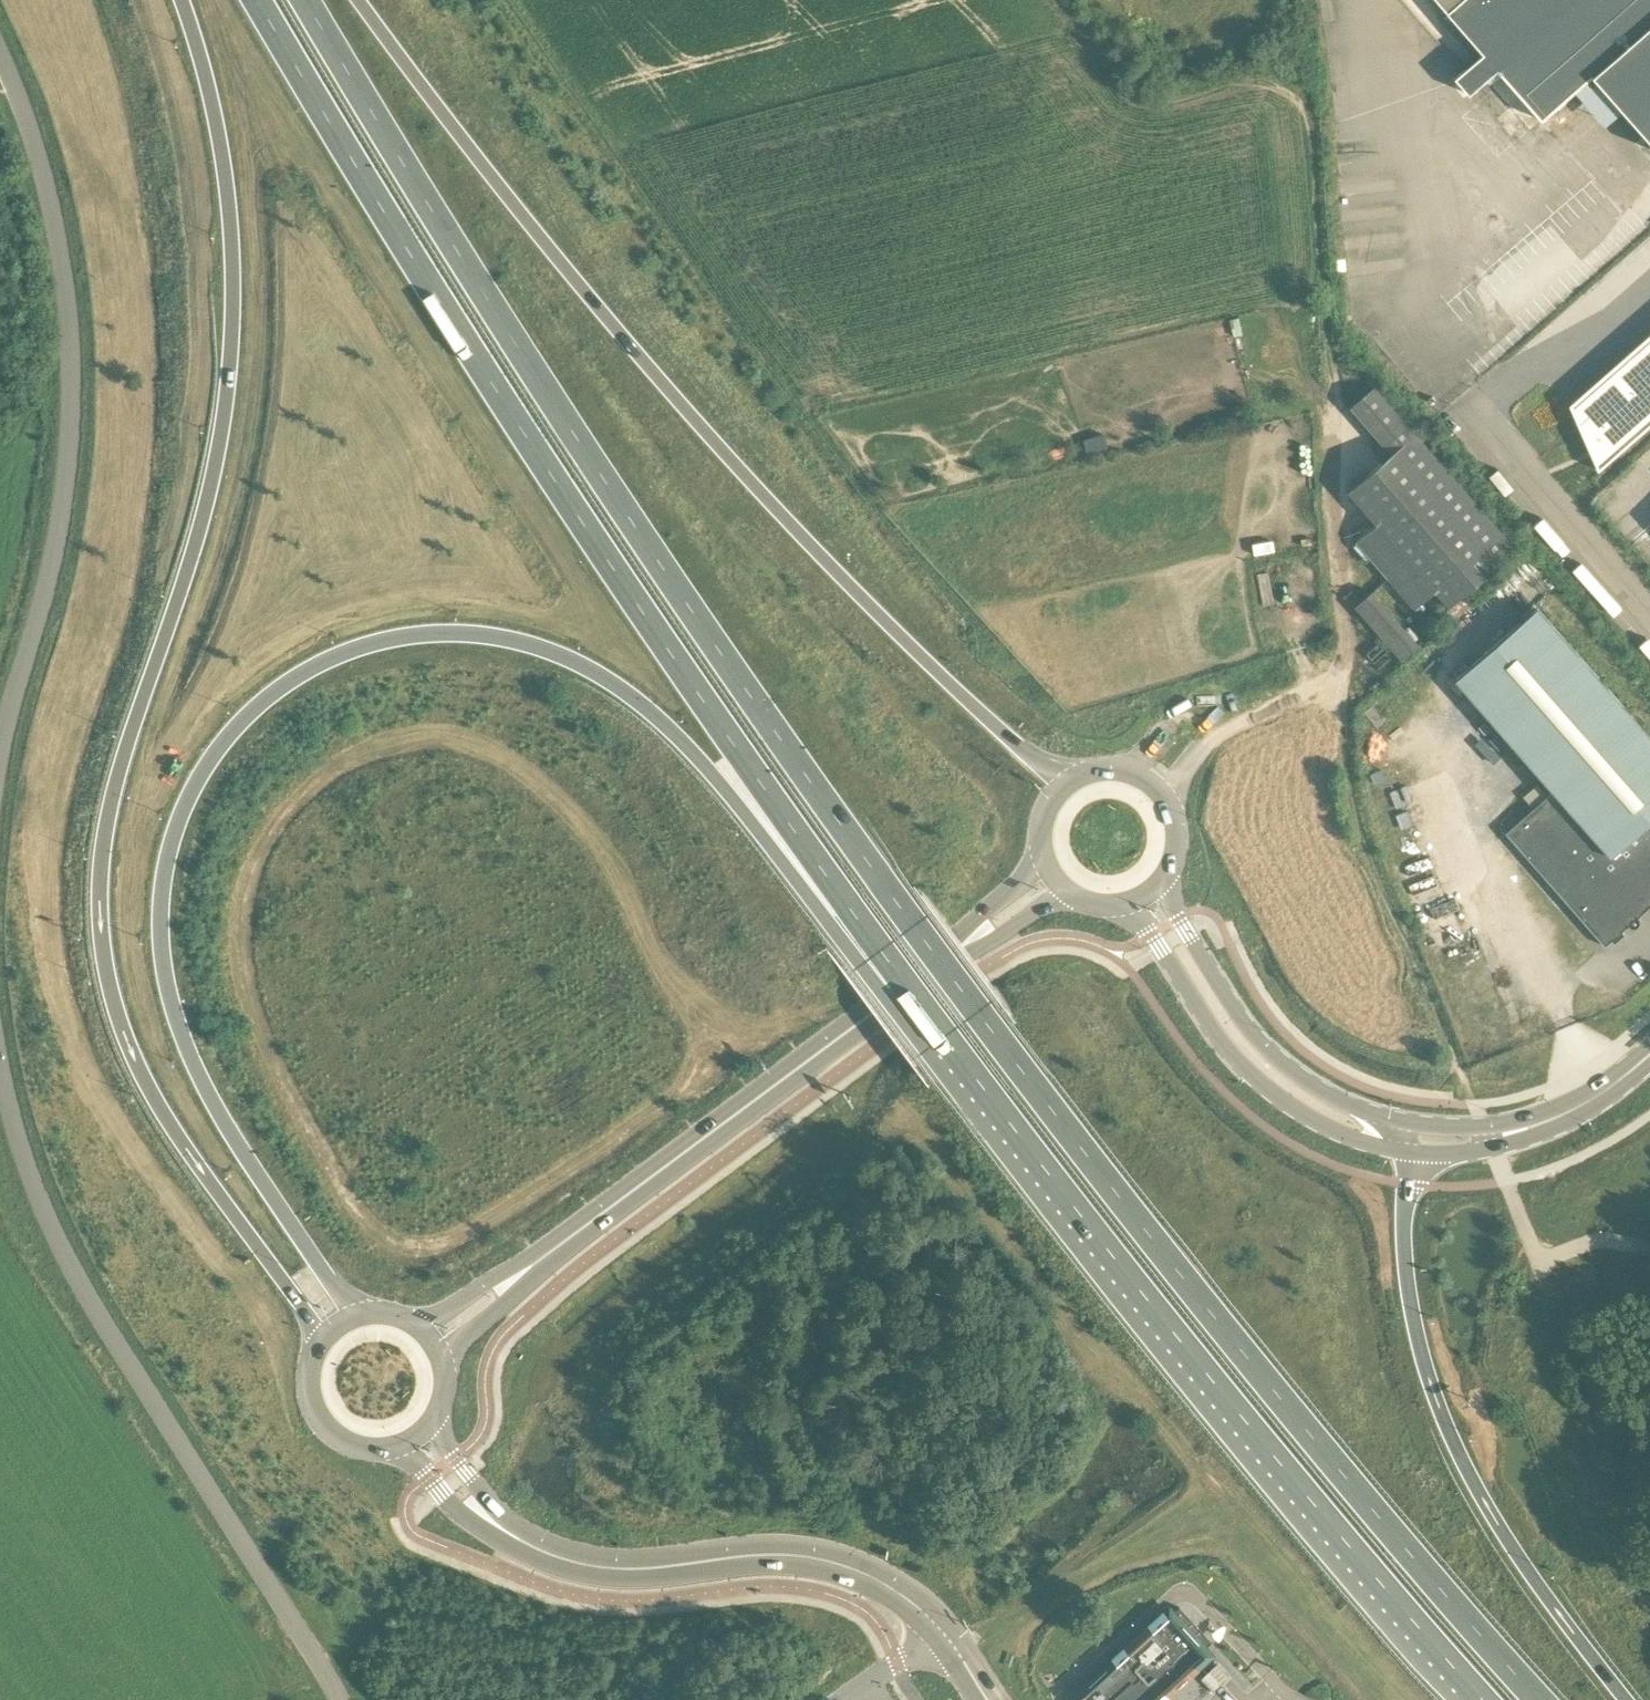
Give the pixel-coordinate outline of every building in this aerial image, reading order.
[(1573,412),(1598,470),(1649,425),(1649,344),(1573,412)] [(1350,405),(1390,452),(1348,489),(1376,522),(1356,539),(1415,608),(1436,591),(1449,607),(1516,549),(1414,431),(1374,384),(1350,405)] [(1371,592),(1354,606),(1401,661),(1418,646),(1371,592)] [(1634,920),(1649,906),(1649,737),(1537,607),(1456,678),(1554,790),(1506,832),(1605,945),(1634,920)] [(1537,786),(1524,797),(1532,807),(1546,796),(1537,786)] [(1179,1607),(1168,1617),(1165,1614),(1150,1627),(1153,1631),(1128,1654),(1125,1651),(1114,1661),(1117,1664),(1078,1699),(1155,1699),(1158,1697),(1196,1662),(1193,1659),(1211,1642),(1179,1607)] [(1229,1677),(1217,1664),(1201,1679),(1213,1692),(1229,1677)]
